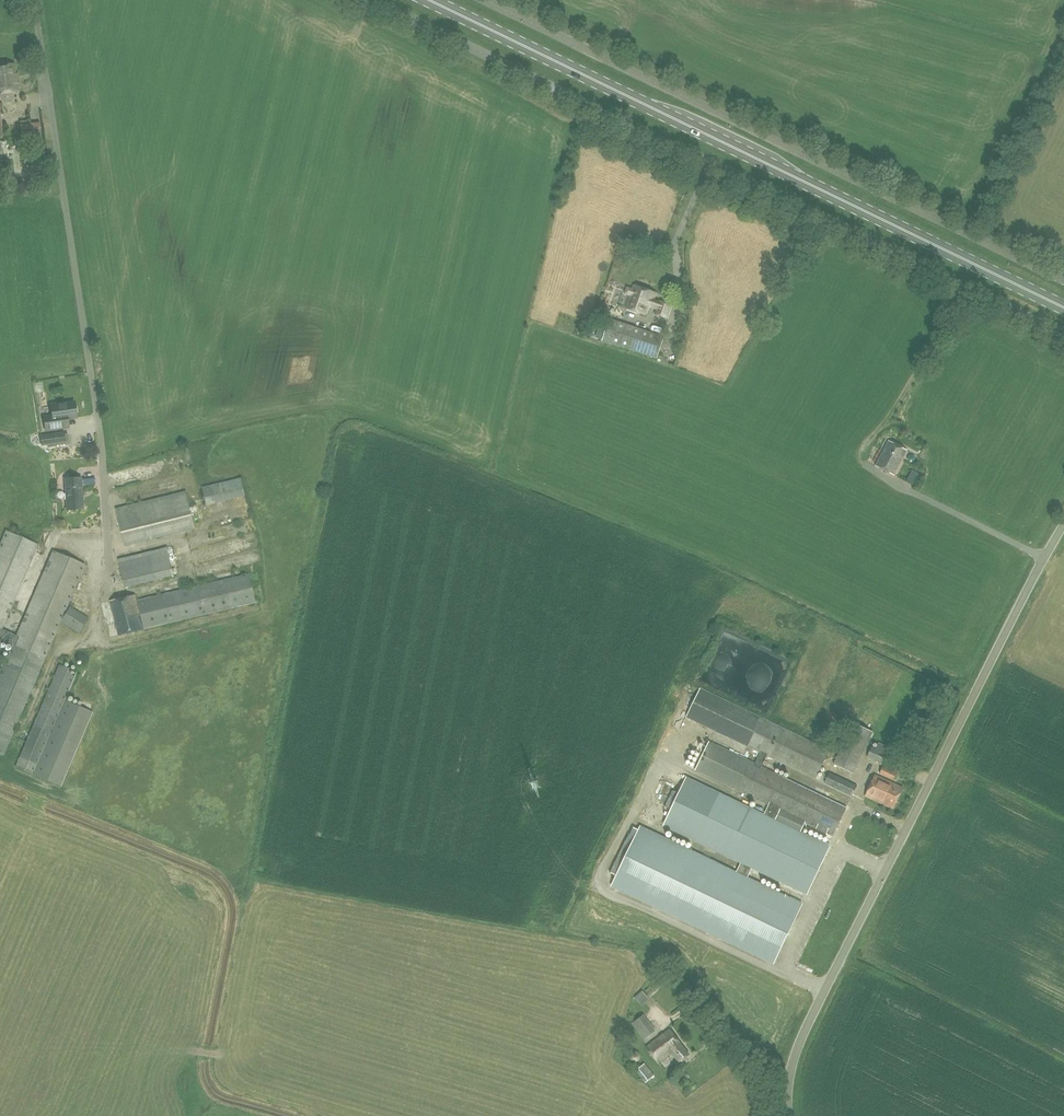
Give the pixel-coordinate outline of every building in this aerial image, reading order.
[(15,78),(14,64),(0,66),(0,100),(3,103),(9,102),(11,99),(11,93),(17,92),(15,78)] [(20,125),(21,140),(22,147),(42,145),(40,124),(20,125)] [(653,300),(656,292),(634,285),(626,309),(645,315),(648,305),(657,308),(655,314),(667,318),(672,304),(660,300),(659,302),(653,300)] [(602,341),(657,359),(664,338),(609,319),(602,341)] [(44,431),(60,429),(69,427),(68,419),(76,418),(73,403),(49,406),(51,419),(43,421),(44,431)] [(63,434),(46,436),(47,445),(64,442),(63,434)] [(893,475),(907,450),(889,441),(876,466),(893,475)] [(208,490),(210,500),(246,492),(242,475),(209,482),(211,489),(208,490)] [(80,479),(64,480),(66,511),(83,510),(80,479)] [(194,527),(188,494),(174,496),(177,510),(182,509),(183,515),(177,516),(178,523),(188,521),(189,528),(194,527)] [(231,535),(256,528),(253,518),(229,525),(231,535)] [(170,545),(120,555),(126,582),(176,572),(170,545)] [(66,555),(53,603),(55,603),(51,614),(59,616),(62,607),(63,607),(69,588),(70,589),(79,559),(66,555)] [(139,596),(146,625),(257,600),(251,571),(139,596)] [(1,624),(21,631),(35,584),(24,581),(22,587),(14,585),(13,590),(0,586),(0,628),(1,624)] [(142,629),(134,595),(110,601),(119,636),(142,629)] [(81,632),(92,619),(72,604),(62,617),(81,632)] [(0,676),(0,748),(9,751),(30,690),(39,665),(23,659),(25,652),(10,647),(0,676)] [(58,662),(21,763),(37,769),(41,757),(45,759),(41,770),(57,776),(66,776),(80,736),(80,744),(95,705),(84,701),(69,701),(81,705),(65,705),(66,702),(66,698),(77,669),(58,662)] [(829,751),(700,688),(680,730),(708,743),(696,769),(769,805),(764,814),(687,777),(679,793),(672,790),(665,807),(671,810),(663,826),(741,864),(737,872),(641,826),(639,830),(633,827),(630,834),(628,834),(610,872),(617,875),(612,887),(774,965),(803,903),(748,877),(752,869),(807,895),(831,846),(775,819),(779,810),(833,836),(846,809),(761,768),(767,756),(816,779),(829,751)] [(853,774),(868,743),(873,733),(854,723),(848,733),(834,765),(853,774)] [(886,765),(890,755),(872,746),(867,757),(886,765)] [(688,751),(687,760),(695,761),(697,752),(688,751)] [(893,780),(897,772),(883,767),(879,774),(893,780)] [(852,796),(857,786),(829,773),(824,783),(852,796)] [(893,809),(903,788),(875,775),(865,796),(893,809)] [(840,879),(844,877),(836,867),(832,869),(840,879)] [(645,991),(638,996),(644,1002),(650,998),(645,991)] [(634,1021),(647,1032),(655,1024),(642,1012),(634,1021)] [(689,1056),(671,1030),(646,1048),(657,1063),(671,1053),(679,1063),(689,1056)] [(645,1084),(655,1076),(645,1063),(635,1071),(645,1084)]
